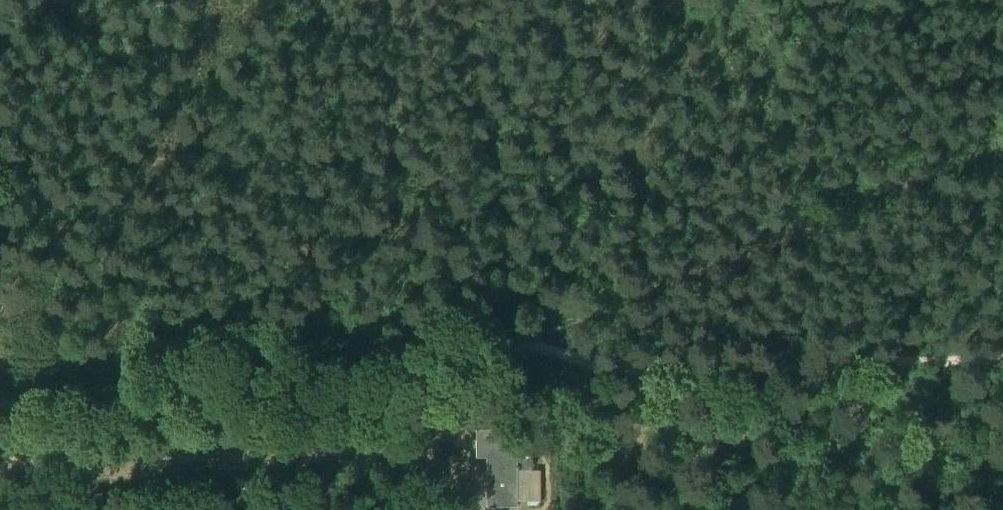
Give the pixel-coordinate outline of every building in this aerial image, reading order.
[(518,439),(516,439),(499,439),(499,429),(477,429),(477,457),(488,457),(487,506),(518,506),(518,471),(533,471),(533,459),(518,459),(518,439)] [(516,429),(499,429),(499,439),(516,439),(516,429)] [(103,491),(94,491),(95,509),(104,509),(103,491)]
